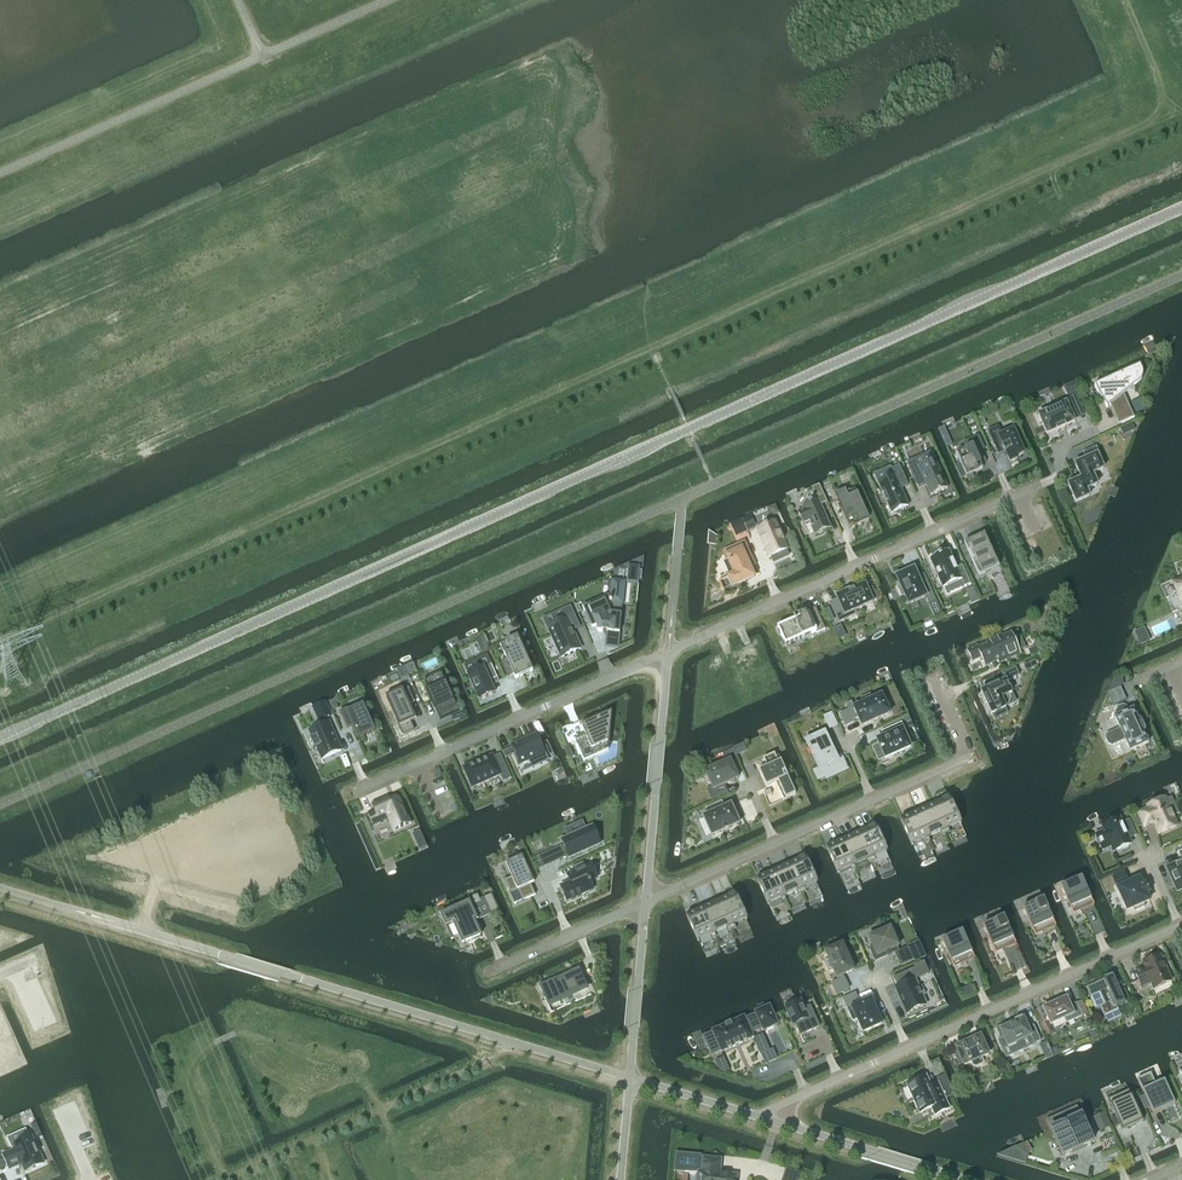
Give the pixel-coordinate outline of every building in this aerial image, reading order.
[(1108,380),(1110,383),(1105,385),(1104,382),(1094,386),(1101,398),(1106,395),(1107,398),(1110,405),(1115,417),(1118,415),(1122,423),(1134,417),(1132,414),(1123,394),(1130,389),(1131,389),(1137,384),(1139,383),(1142,379),(1143,376),(1143,375),(1143,373),(1141,369),(1140,366),(1108,380)] [(1077,381),(1064,387),(1068,396),(1081,390),(1077,381)] [(1075,422),(1069,409),(1080,404),(1075,395),(1064,400),(1065,403),(1038,416),(1047,435),(1048,434),(1057,430),(1057,431),(1065,428),(1065,426),(1074,422),(1074,423),(1075,422)] [(1132,424),(1121,429),(1124,435),(1135,430),(1132,424)] [(1024,454),(1013,430),(1002,435),(998,426),(987,431),(998,455),(1004,452),(1005,454),(1005,453),(1010,463),(1017,459),(1016,457),(1024,454)] [(957,453),(956,453),(960,463),(966,476),(968,479),(974,477),(973,473),(983,469),(981,465),(986,462),(981,451),(985,449),(979,435),(963,442),(966,449),(957,454),(957,453)] [(1103,469),(1097,456),(1100,455),(1096,447),(1083,453),(1086,459),(1075,464),(1081,479),(1068,485),(1076,502),(1089,496),(1086,490),(1097,485),(1092,474),(1103,469)] [(947,489),(934,460),(918,467),(915,459),(907,463),(917,484),(924,481),(931,496),(947,489)] [(960,463),(955,465),(961,478),(966,476),(960,463)] [(890,467),(874,475),(892,514),(908,506),(900,489),(908,486),(899,466),(891,470),(890,467)] [(817,499),(824,496),(819,484),(812,487),(817,499)] [(869,519),(855,489),(846,493),(845,491),(836,495),(849,525),(858,521),(859,523),(869,519)] [(830,529),(818,501),(812,503),(811,502),(808,504),(808,505),(802,508),(804,510),(798,513),(804,526),(810,523),(815,535),(830,529)] [(754,527),(749,516),(742,519),(747,530),(754,527)] [(747,530),(742,519),(735,522),(740,533),(747,530)] [(786,539),(782,529),(779,531),(775,522),(757,530),(769,558),(788,549),(784,541),(786,539)] [(999,567),(984,534),(964,543),(979,576),(999,567)] [(732,587),(754,577),(750,567),(754,565),(744,542),(725,551),(727,555),(726,556),(728,560),(723,562),(729,576),(728,577),(732,587)] [(970,584),(962,565),(957,568),(949,550),(930,559),(943,589),(961,580),(964,587),(970,584)] [(629,566),(627,582),(637,583),(639,567),(629,566)] [(897,576),(896,577),(896,578),(897,578),(900,586),(898,587),(902,596),(904,595),(908,603),(908,604),(908,605),(910,604),(909,604),(925,597),(928,604),(935,619),(942,615),(936,601),(926,579),(922,581),(920,582),(917,577),(914,570),(914,569),(913,569),(904,573),(903,571),(897,574),(898,576),(897,576)] [(585,611),(579,613),(594,644),(607,638),(608,633),(620,634),(625,582),(613,581),(611,599),(610,599),(610,601),(605,601),(603,602),(601,598),(583,606),(585,611)] [(855,611),(873,603),(873,602),(877,600),(872,589),(868,591),(865,584),(855,588),(845,592),(845,593),(836,597),(837,600),(830,603),(838,622),(857,614),(855,611)] [(581,649),(573,631),(580,628),(570,607),(562,610),(566,619),(547,627),(561,658),(581,649)] [(825,629),(815,607),(804,612),(805,613),(793,617),(795,620),(777,628),(785,646),(816,632),(816,633),(825,629)] [(830,608),(824,610),(828,618),(833,616),(830,608)] [(841,626),(833,630),(836,636),(844,633),(841,626)] [(1144,628),(1135,632),(1140,645),(1149,641),(1144,628)] [(1020,654),(1011,633),(977,648),(977,646),(967,651),(972,661),(981,658),(985,667),(1006,658),(1006,659),(1020,654)] [(533,671),(517,636),(507,641),(512,651),(504,654),(507,660),(502,662),(502,661),(501,661),(508,676),(509,676),(508,675),(513,673),(515,679),(533,671)] [(482,637),(476,640),(482,654),(489,651),(482,637)] [(1031,655),(1042,650),(1039,644),(1029,648),(1031,655)] [(487,656),(464,667),(479,700),(495,693),(489,682),(497,678),(487,656)] [(1034,660),(1023,665),(1026,672),(1037,667),(1034,660)] [(405,668),(398,671),(402,679),(409,677),(405,668)] [(1005,707),(1016,702),(1006,681),(1019,676),(1015,668),(1002,674),(1005,681),(981,692),(991,715),(1006,708),(1005,707)] [(441,672),(423,680),(427,691),(426,691),(434,709),(436,709),(440,719),(459,711),(441,672)] [(416,718),(409,704),(415,702),(408,687),(387,697),(400,725),(416,718)] [(1114,690),(1107,693),(1113,706),(1120,703),(1114,690)] [(890,714),(881,695),(872,700),(870,695),(861,699),(863,704),(854,708),(855,710),(850,712),(849,710),(840,714),(845,726),(854,722),(853,720),(858,718),(862,726),(873,721),(873,722),(874,721),(878,719),(879,719),(890,714)] [(334,700),(328,702),(332,711),(338,708),(334,700)] [(319,721),(331,715),(325,702),(313,707),(319,721)] [(350,707),(340,711),(347,728),(352,726),(357,739),(375,731),(364,707),(363,704),(352,710),(350,707)] [(1148,743),(1143,731),(1145,731),(1140,720),(1138,721),(1133,709),(1128,711),(1126,707),(1123,705),(1118,708),(1116,711),(1117,713),(1114,714),(1116,717),(1114,717),(1119,728),(1106,735),(1105,738),(1108,744),(1111,746),(1125,740),(1130,751),(1148,743)] [(609,743),(612,712),(583,724),(586,731),(584,732),(585,734),(574,739),(574,740),(576,744),(580,754),(582,754),(608,742),(608,743),(609,743)] [(836,725),(831,714),(824,717),(830,728),(836,725)] [(908,715),(902,718),(905,724),(911,721),(908,715)] [(342,751),(329,722),(309,731),(313,738),(309,740),(314,750),(317,748),(322,759),(342,751)] [(910,747),(902,730),(904,729),(901,723),(884,731),(886,736),(877,740),(885,758),(910,747)] [(837,761),(824,733),(806,742),(819,771),(823,769),(827,778),(847,769),(842,759),(837,761)] [(536,734),(511,745),(512,747),(515,753),(520,764),(544,754),(548,761),(552,760),(555,758),(547,742),(541,745),(536,734)] [(743,744),(733,748),(736,755),(746,750),(743,744)] [(564,748),(568,757),(573,755),(569,746),(564,748)] [(512,747),(503,751),(506,758),(515,753),(512,747)] [(732,750),(723,754),(725,759),(735,755),(732,750)] [(796,794),(777,753),(763,759),(767,768),(759,771),(766,787),(776,783),(784,800),(796,794)] [(492,755),(463,768),(472,788),(500,775),(503,782),(511,778),(500,754),(493,757),(492,755)] [(730,761),(705,772),(712,789),(707,791),(711,800),(728,792),(724,785),(734,781),(738,779),(737,777),(730,761)] [(410,823),(399,798),(389,802),(388,798),(372,804),(375,811),(366,815),(372,827),(388,819),(394,831),(410,823)] [(961,823),(949,798),(933,805),(946,834),(950,832),(948,828),(959,824),(961,823)] [(1138,814),(1132,816),(1138,828),(1143,826),(1144,828),(1154,823),(1159,834),(1178,826),(1173,816),(1166,800),(1166,798),(1147,807),(1148,809),(1138,813),(1138,814)] [(739,824),(731,805),(720,810),(717,803),(705,809),(708,815),(703,817),(712,836),(722,832),(723,832),(723,831),(728,829),(728,830),(729,829),(729,828),(739,824)] [(946,834),(933,805),(917,812),(929,837),(940,832),(942,836),(946,834)] [(929,837),(917,812),(902,819),(901,820),(912,845),(914,844),(924,839),(926,843),(930,841),(929,837)] [(1104,831),(1095,835),(1102,850),(1111,847),(1112,849),(1116,847),(1117,850),(1121,848),(1123,849),(1128,847),(1129,845),(1131,844),(1129,839),(1136,836),(1129,820),(1122,823),(1120,819),(1102,827),(1104,831)] [(592,826),(561,840),(569,858),(600,844),(592,826)] [(887,851),(876,826),(874,826),(859,833),(872,862),(876,860),(874,856),(885,852),(887,851)] [(872,862),(859,833),(843,840),(855,865),(866,860),(868,864),(872,862)] [(424,840),(417,843),(420,850),(427,847),(424,840)] [(855,865),(843,840),(828,847),(827,848),(838,873),(840,872),(850,867),(852,871),(856,869),(855,865)] [(561,847),(554,850),(558,860),(566,857),(561,847)] [(1177,852),(1181,861),(1166,867),(1177,892),(1181,889),(1181,850),(1177,852)] [(512,877),(504,881),(510,894),(518,890),(522,901),(535,895),(531,885),(534,883),(532,878),(522,856),(506,864),(512,877)] [(817,882),(806,857),(805,858),(789,865),(802,894),(806,892),(805,888),(815,883),(817,882)] [(571,882),(561,887),(567,901),(593,890),(590,883),(591,882),(591,881),(597,878),(590,865),(585,867),(583,863),(573,867),(575,872),(567,875),(571,882)] [(802,894),(789,865),(773,872),(785,896),(796,891),(798,895),(802,894)] [(785,896),(773,872),(758,879),(757,879),(768,904),(770,903),(780,898),(782,903),(786,901),(785,896)] [(1149,901),(1146,894),(1149,893),(1146,884),(1142,886),(1139,879),(1117,889),(1127,911),(1133,908),(1134,912),(1145,907),(1143,904),(1149,901)] [(1094,905),(1084,882),(1082,883),(1081,880),(1062,888),(1064,894),(1073,914),(1081,910),(1080,909),(1085,907),(1085,908),(1094,905)] [(458,906),(442,914),(448,925),(454,922),(455,924),(460,936),(464,944),(468,942),(481,936),(474,921),(477,919),(477,920),(478,919),(472,907),(481,903),(478,894),(457,904),(458,906)] [(485,899),(484,899),(491,913),(498,910),(499,911),(492,894),(491,895),(492,896),(485,899)] [(747,919),(736,894),(735,894),(719,901),(732,930),(736,928),(735,924),(745,920),(747,919)] [(732,930),(719,901),(703,908),(715,933),(726,928),(728,932),(732,930)] [(1024,910),(1035,935),(1043,932),(1042,931),(1047,929),(1047,930),(1056,926),(1046,904),(1044,904),(1043,901),(1024,910)] [(715,933),(703,908),(688,915),(687,916),(698,941),(700,940),(710,935),(712,939),(716,937),(715,933)] [(1016,944),(1006,922),(1004,922),(1003,919),(984,928),(995,953),(1003,950),(1002,949),(1007,947),(1007,948),(1016,944)] [(869,949),(875,962),(888,956),(888,954),(892,952),(892,954),(895,953),(901,966),(914,960),(908,947),(899,951),(897,947),(898,946),(895,939),(898,938),(892,924),(879,930),(880,932),(868,938),(873,948),(869,949)] [(974,958),(964,936),(963,936),(962,933),(942,942),(954,967),(962,964),(961,963),(965,961),(966,962),(974,958)] [(919,942),(908,947),(914,960),(925,955),(919,942)] [(854,970),(842,944),(825,952),(828,960),(825,962),(829,971),(833,970),(836,978),(837,978),(838,980),(831,983),(836,994),(849,989),(845,980),(843,975),(854,970)] [(1166,955),(1161,958),(1164,965),(1169,962),(1166,955)] [(1164,965),(1161,958),(1160,956),(1142,964),(1145,971),(1135,975),(1141,987),(1151,983),(1154,989),(1171,981),(1164,965)] [(914,968),(893,977),(897,987),(895,988),(907,1014),(926,1005),(922,996),(925,995),(921,987),(918,988),(915,979),(929,973),(924,961),(914,966),(914,968)] [(579,969),(539,987),(542,992),(543,991),(547,999),(545,1000),(548,1005),(570,995),(569,993),(565,985),(573,981),(577,989),(577,990),(578,991),(587,987),(579,969)] [(1112,976),(1086,988),(1090,998),(1099,994),(1104,1004),(1100,1006),(1104,1017),(1118,1010),(1117,1007),(1124,1004),(1124,1003),(1130,1000),(1125,989),(1119,992),(1112,976)] [(971,986),(960,991),(963,998),(974,993),(971,986)] [(871,999),(860,1004),(855,993),(842,999),(852,1022),(857,1020),(863,1033),(882,1024),(871,999)] [(1051,1005),(1035,1012),(1040,1023),(1048,1020),(1050,1025),(1064,1019),(1067,1023),(1082,1016),(1082,1015),(1076,1003),(1070,1006),(1066,998),(1058,1002),(1057,1002),(1052,1004),(1051,1005)] [(820,1027),(810,1006),(804,1008),(800,1000),(785,1007),(793,1025),(795,1024),(800,1036),(820,1027)] [(1082,1001),(1076,1003),(1082,1015),(1087,1013),(1082,1001)] [(752,1033),(762,1028),(763,1031),(778,1024),(769,1005),(755,1012),(756,1014),(745,1019),(744,1016),(712,1031),(712,1032),(703,1036),(708,1046),(717,1042),(721,1052),(754,1038),(752,1033)] [(1003,1037),(997,1040),(1006,1059),(1034,1045),(1034,1044),(1041,1041),(1034,1025),(1027,1028),(1023,1019),(1021,1018),(1015,1021),(1014,1023),(1000,1030),(1003,1037)] [(982,1058),(988,1055),(987,1052),(991,1051),(985,1037),(981,1039),(980,1037),(956,1048),(964,1066),(970,1063),(972,1067),(976,1068),(982,1065),(984,1062),(982,1058)] [(1051,1049),(1047,1041),(1037,1046),(1043,1058),(1053,1054),(1051,1049)] [(1056,1046),(1051,1049),(1053,1054),(1054,1055),(1059,1052),(1056,1046)] [(776,1059),(773,1051),(761,1056),(765,1064),(776,1059)] [(1004,1066),(997,1069),(1001,1076),(1008,1072),(1004,1066)] [(1175,1104),(1164,1081),(1155,1085),(1150,1074),(1137,1079),(1142,1090),(1144,1096),(1139,1098),(1144,1110),(1150,1108),(1153,1114),(1175,1104)] [(941,1090),(938,1083),(930,1086),(926,1076),(907,1084),(920,1113),(931,1108),(934,1115),(949,1109),(945,1100),(941,1090)] [(950,1086),(941,1090),(945,1100),(955,1096),(950,1086)] [(1120,1126),(1122,1131),(1143,1122),(1131,1095),(1129,1090),(1108,1099),(1110,1104),(1115,1117),(1111,1119),(1115,1128),(1120,1126)] [(1093,1143),(1076,1107),(1062,1114),(1078,1149),(1093,1143)] [(1110,1126),(1104,1112),(1093,1117),(1096,1124),(1100,1122),(1103,1129),(1110,1126)] [(1078,1149),(1062,1114),(1047,1121),(1062,1156),(1078,1149)] [(16,1150),(3,1155),(10,1170),(18,1166),(17,1165),(22,1163),(26,1172),(44,1164),(32,1137),(14,1146),(16,1150)] [(1016,1147),(998,1155),(1025,1163),(1028,1155),(1016,1147)] [(731,1175),(719,1174),(720,1160),(704,1158),(704,1159),(701,1158),(701,1155),(676,1153),(674,1171),(699,1173),(698,1179),(731,1179),(731,1175)]
